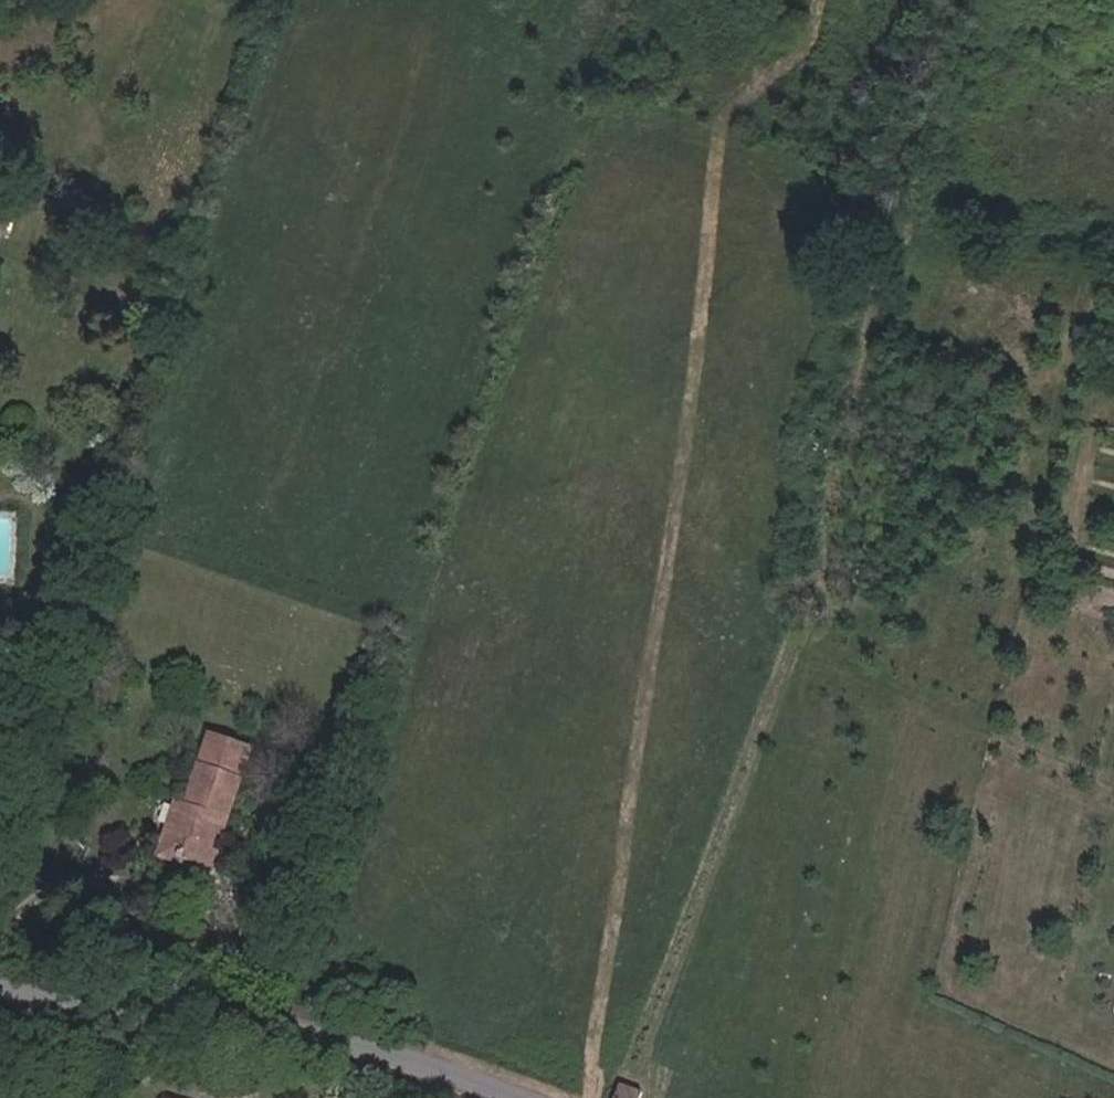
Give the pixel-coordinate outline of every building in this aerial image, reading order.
[(0,208),(0,237),(4,238),(14,214),(0,208)] [(229,824),(251,762),(211,748),(190,808),(185,806),(168,855),(189,862),(188,867),(213,876),(219,859),(214,857),(226,824),(229,824)]
